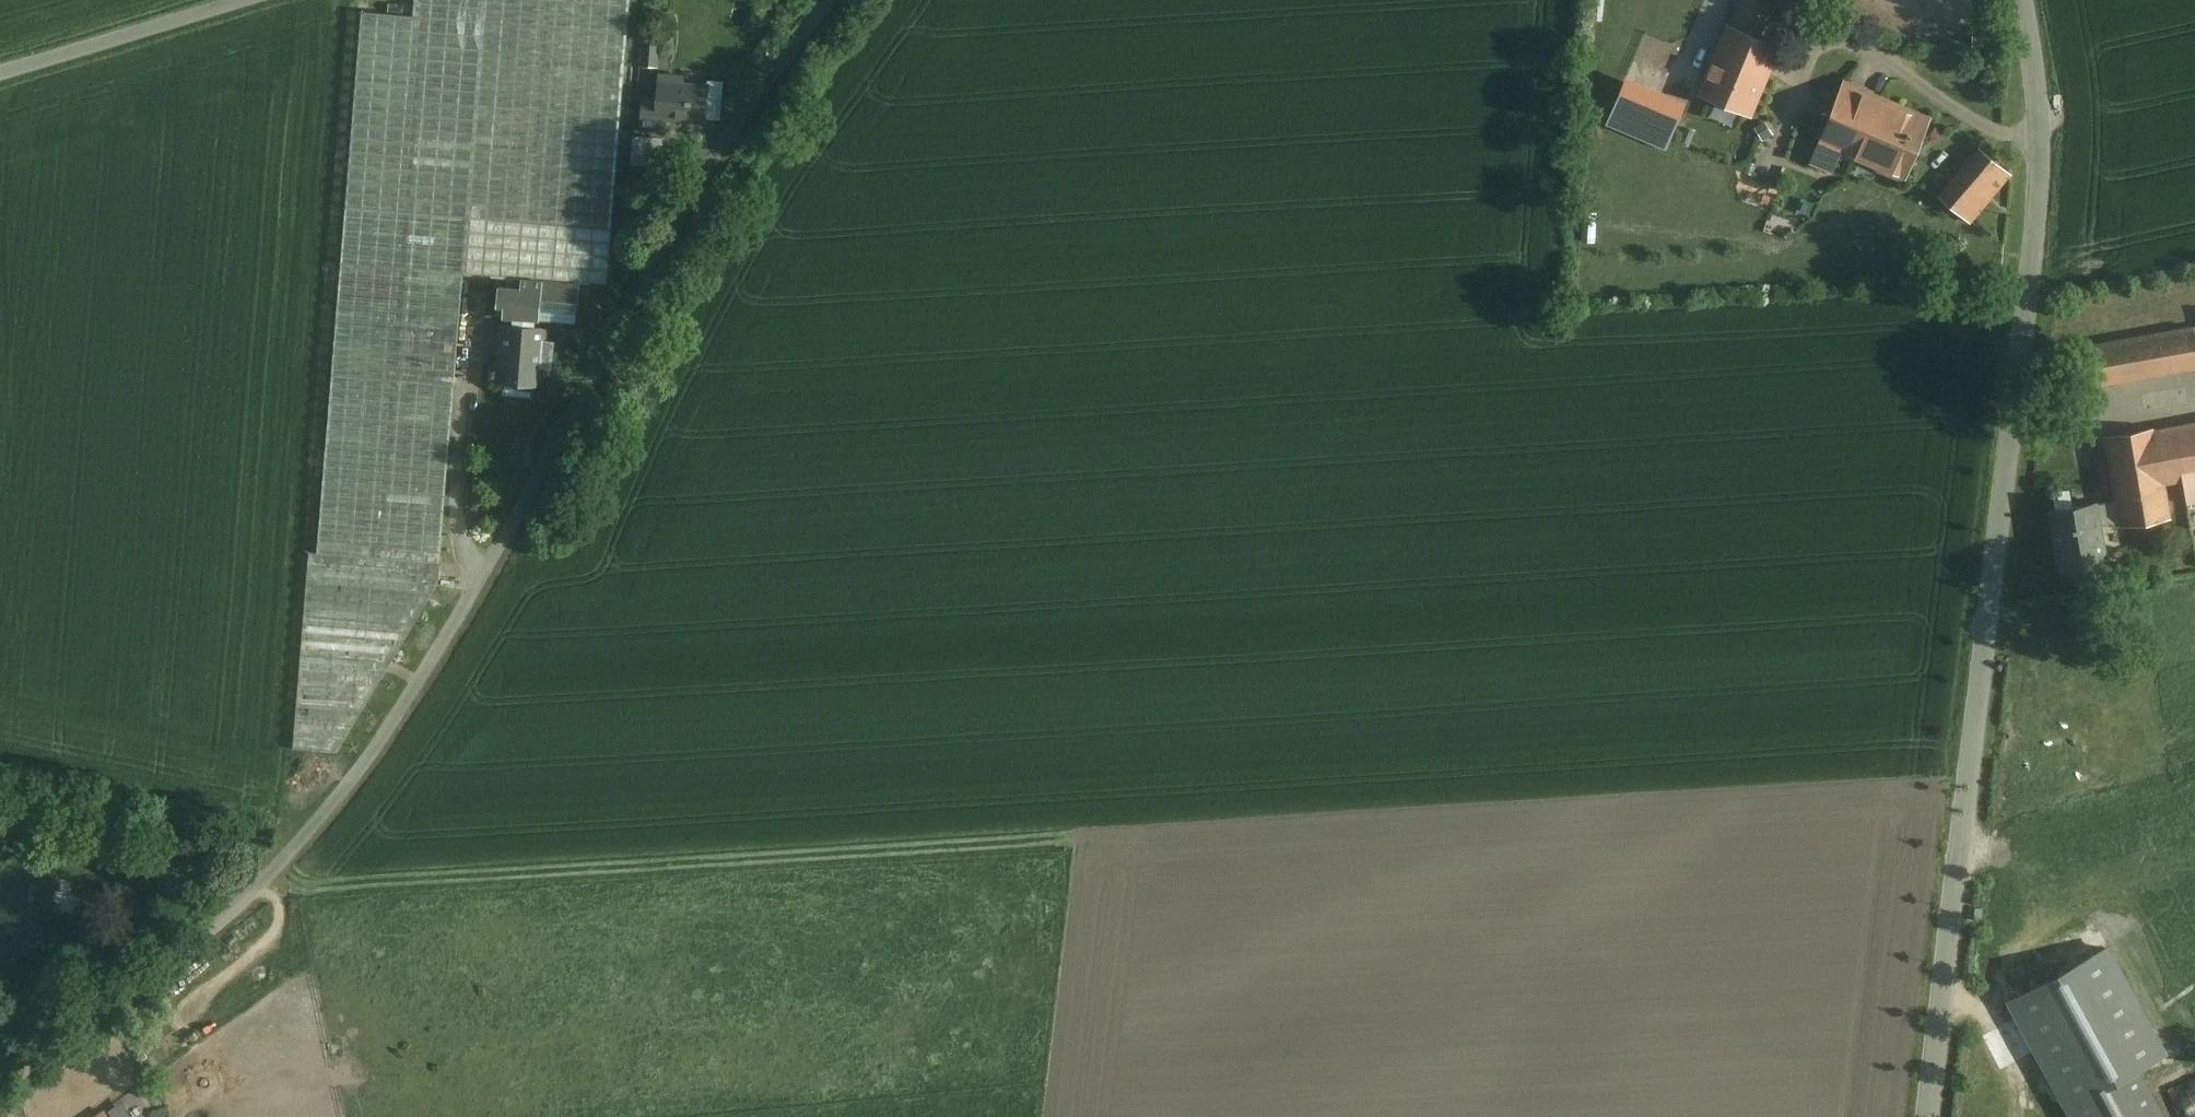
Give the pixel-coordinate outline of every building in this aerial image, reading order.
[(1701,93),(1754,114),(1782,43),(1763,35),(1777,0),(1738,0),(1701,93)] [(640,63),(659,63),(659,34),(640,34),(640,63)] [(660,107),(659,125),(702,128),(705,91),(683,89),(684,84),(657,82),(655,106),(660,107)] [(1930,120),(1845,83),(1818,143),(1904,180),(1930,120)] [(657,141),(659,125),(660,107),(655,106),(642,105),(640,139),(635,139),(633,164),(659,166),(661,141),(657,141)] [(1976,162),(1949,194),(1977,217),(2004,186),(1976,162)] [(511,279),(506,378),(557,380),(560,319),(591,320),(593,278),(532,275),(532,280),(511,279)] [(2085,337),(2094,383),(2194,362),(2194,314),(2085,337)] [(2105,438),(2116,501),(2120,523),(2121,527),(2170,519),(2164,484),(2183,481),(2187,504),(2194,503),(2194,422),(2105,438)] [(443,556),(444,485),(329,484),(328,549),(342,549),(342,569),(347,569),(348,555),(386,555),(386,556),(443,556)] [(2116,501),(2096,505),(2099,526),(2120,523),(2116,501)] [(2096,505),(2095,503),(2051,511),(2061,571),(2106,564),(2099,526),(2096,505)] [(2085,1116),(2155,1116),(2140,1088),(2085,1116)] [(132,1094),(97,1116),(145,1116),(146,1116),(132,1094)]
